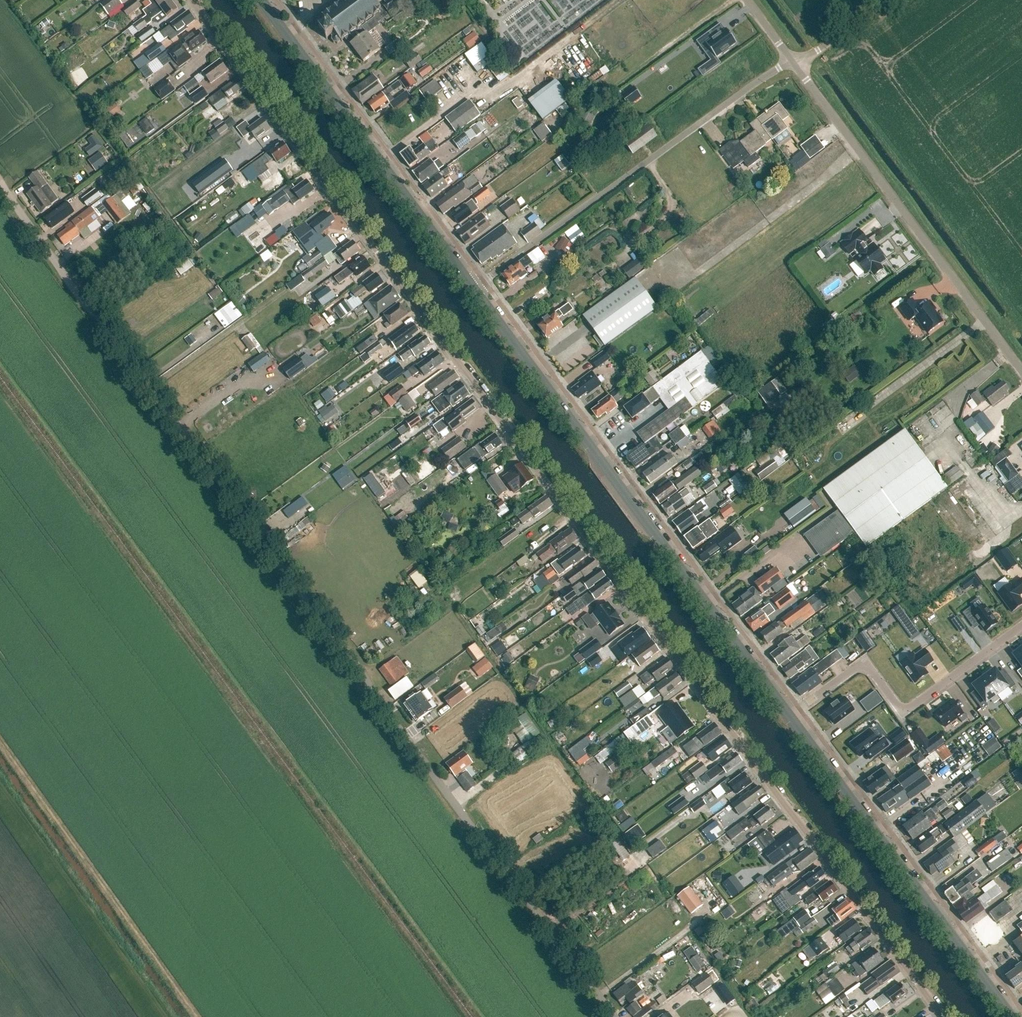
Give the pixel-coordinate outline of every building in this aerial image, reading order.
[(122,4),(119,0),(106,0),(100,4),(108,15),(122,4)] [(128,17),(141,7),(135,0),(123,10),(128,17)] [(171,0),(169,0),(147,16),(134,25),(139,32),(148,25),(152,23),(152,20),(164,11),(168,17),(178,10),(171,0)] [(147,16),(169,0),(149,0),(152,5),(143,11),(147,16)] [(351,44),(367,32),(368,34),(380,25),(379,23),(388,16),(382,7),(383,6),(389,15),(399,7),(394,0),(391,0),(388,2),(387,0),(340,0),(320,14),(321,16),(319,17),(320,22),(322,24),(321,25),(321,27),(321,28),(319,29),(327,40),(331,37),(331,40),(333,44),(339,45),(343,42),(342,40),(346,37),(351,44)] [(189,12),(160,33),(165,39),(176,31),(179,35),(188,29),(187,27),(195,21),(189,12)] [(142,43),(156,32),(151,26),(137,36),(142,43)] [(736,43),(733,39),(735,38),(731,33),(730,34),(727,29),(715,38),(710,31),(696,41),(706,55),(711,51),(716,58),(723,53),(724,54),(729,50),(728,49),(736,43)] [(518,46),(534,53),(541,38),(534,35),(532,38),(525,34),(526,32),(521,30),(517,40),(511,37),(510,39),(519,43),(518,46)] [(169,53),(172,57),(174,59),(171,62),(178,71),(185,65),(184,64),(191,59),(188,54),(191,52),(192,53),(206,42),(205,40),(206,39),(203,36),(202,36),(198,31),(184,42),(185,42),(181,44),(170,52),(169,53)] [(380,50),(368,34),(367,32),(351,44),(350,44),(364,62),(380,50)] [(480,41),(474,33),(469,38),(475,45),(480,41)] [(151,62),(166,50),(161,43),(145,55),(151,62)] [(482,44),(465,56),(473,67),(478,73),(488,66),(492,62),(488,56),(490,55),(482,44)] [(420,63),(422,61),(416,53),(405,61),(411,69),(416,65),(420,63)] [(509,76),(497,59),(492,62),(488,66),(500,83),(509,76)] [(228,72),(220,61),(204,72),(203,72),(195,78),(199,83),(207,77),(211,84),(228,72)] [(429,64),(418,70),(422,76),(432,70),(429,64)] [(154,74),(148,66),(140,71),(147,79),(154,74)] [(77,82),(84,79),(80,71),(73,74),(77,82)] [(417,84),(409,73),(399,81),(407,91),(417,84)] [(385,89),(374,75),(352,91),(363,105),(385,89)] [(168,80),(154,90),(162,101),(176,90),(168,80)] [(245,87),(239,80),(238,80),(238,81),(233,84),(232,83),(213,97),(209,100),(214,107),(218,104),(227,97),(229,100),(238,93),(237,92),(243,88),(244,88),(245,87)] [(435,80),(420,92),(427,102),(442,90),(435,80)] [(559,83),(531,105),(543,121),(571,99),(559,83)] [(190,96),(196,104),(208,95),(202,87),(190,96)] [(384,109),(390,104),(390,103),(394,100),(390,95),(394,92),(391,87),(368,103),(371,108),(370,109),(374,113),(375,112),(376,113),(382,108),(384,109)] [(636,87),(621,93),(626,105),(641,99),(636,87)] [(518,110),(523,106),(517,98),(512,102),(518,110)] [(446,119),(456,133),(481,115),(470,101),(446,119)] [(779,103),(757,119),(771,139),(772,140),(774,139),(778,145),(791,135),(787,130),(788,129),(782,121),(789,116),(779,103)] [(105,111),(111,119),(121,111),(115,104),(105,111)] [(207,121),(217,114),(211,106),(201,113),(207,121)] [(588,126),(593,117),(586,114),(582,123),(588,126)] [(229,130),(236,124),(231,117),(224,123),(224,122),(223,123),(220,119),(213,124),(216,128),(215,129),(208,134),(214,141),(221,136),(220,135),(228,129),(229,130)] [(139,124),(147,135),(155,129),(147,118),(139,124)] [(251,133),(257,140),(271,130),(263,119),(251,127),(246,121),(237,128),(244,138),(251,133)] [(760,159),(755,153),(766,145),(765,144),(771,139),(757,119),(750,125),(755,132),(740,142),(740,143),(734,148),(733,148),(723,156),(733,170),(738,166),(737,164),(742,160),(749,168),(760,159)] [(470,129),(476,138),(482,133),(476,124),(470,129)] [(534,131),(542,142),(552,135),(544,124),(534,131)] [(653,131),(628,148),(632,155),(657,137),(653,131)] [(464,133),(453,141),(460,150),(471,142),(471,141),(464,133)] [(94,134),(85,142),(89,147),(98,140),(94,134)] [(815,135),(800,147),(806,154),(821,143),(815,135)] [(419,162),(420,162),(439,148),(432,138),(414,152),(410,147),(400,155),(410,169),(419,162)] [(80,147),(83,152),(89,148),(85,143),(80,147)] [(269,162),(270,163),(274,160),(277,163),(290,153),(290,152),(291,152),(287,147),(286,147),(282,143),(265,156),(252,165),(261,176),(269,170),(265,165),(269,162)] [(247,165),(258,157),(254,151),(242,159),(247,165)] [(802,152),(793,159),(794,161),(790,164),(793,167),(795,171),(799,168),(800,168),(809,161),(802,152)] [(96,171),(108,162),(100,153),(88,161),(96,171)] [(562,172),(570,166),(562,155),(554,161),(562,172)] [(470,161),(474,166),(480,161),(477,156),(470,161)] [(220,172),(229,165),(224,159),(215,165),(220,172)] [(428,178),(429,179),(439,172),(430,160),(413,172),(422,184),(428,178)] [(793,167),(790,164),(787,164),(784,166),(784,170),(786,172),(789,173),(792,171),(793,167)] [(453,172),(449,167),(423,186),(432,198),(448,186),(442,178),(444,176),(445,178),(453,172)] [(125,170),(120,174),(125,180),(130,176),(125,170)] [(38,172),(29,178),(37,188),(27,195),(42,214),(53,206),(52,205),(59,200),(38,172)] [(281,176),(271,180),(273,187),(284,183),(281,176)] [(218,188),(223,184),(219,177),(213,181),(218,188)] [(232,190),(236,185),(231,179),(223,186),(226,190),(229,188),(232,190)] [(454,207),(455,209),(472,196),(483,188),(478,182),(473,186),(468,179),(445,196),(446,197),(436,205),(444,215),(454,207)] [(298,197),(300,201),(314,191),(306,181),(295,189),(292,185),(263,207),(269,216),(290,201),(298,197)] [(134,196),(140,191),(134,184),(128,188),(134,196)] [(229,188),(226,190),(223,186),(216,191),(219,196),(224,192),(229,198),(231,196),(232,198),(235,196),(234,194),(235,193),(234,192),(236,191),(234,189),(233,190),(232,190),(229,188)] [(473,198),(474,198),(452,215),(459,225),(479,210),(476,205),(478,203),(478,204),(491,194),(487,188),(473,198)] [(84,198),(87,196),(84,191),(77,196),(80,199),(83,197),(84,198)] [(91,207),(91,208),(99,218),(107,212),(117,225),(131,214),(117,194),(112,198),(109,194),(91,207)] [(254,209),(252,206),(260,201),(257,197),(237,209),(242,216),(254,209)] [(501,208),(509,219),(520,211),(512,199),(501,208)] [(67,203),(45,219),(53,229),(75,213),(67,203)] [(65,246),(81,234),(85,240),(86,239),(85,238),(92,233),(87,227),(99,218),(91,208),(65,227),(67,230),(58,236),(65,246)] [(330,213),(326,216),(325,214),(308,227),(305,224),(294,232),(308,252),(324,240),(320,235),(332,226),(331,225),(335,221),(330,213)] [(466,245),(491,226),(481,213),(456,232),(466,245)] [(542,233),(534,222),(520,233),(528,244),(542,233)] [(283,225),(275,231),(280,238),(288,232),(283,225)] [(473,247),(474,249),(471,251),(482,265),(491,259),(492,260),(497,256),(498,257),(517,244),(503,225),(473,247)] [(880,264),(885,260),(873,244),(868,248),(864,243),(867,241),(859,230),(841,243),(844,247),(849,254),(852,253),(853,251),(857,256),(854,258),(866,274),(871,271),(874,276),(883,269),(880,264)] [(563,253),(570,242),(563,237),(555,249),(563,253)] [(334,255),(341,266),(360,252),(353,242),(339,252),(338,252),(334,255)] [(829,245),(821,250),(827,259),(835,253),(829,245)] [(524,270),(533,263),(534,265),(546,257),(539,247),(527,255),(528,256),(502,275),(511,287),(520,280),(521,280),(528,275),(524,270)] [(263,261),(271,254),(268,250),(260,256),(262,259),(263,261)] [(315,263),(323,257),(319,252),(311,258),(308,254),(303,259),(310,268),(315,264),(315,263)] [(269,260),(273,257),(271,254),(263,261),(262,259),(260,264),(268,266),(270,260),(269,260)] [(191,256),(188,258),(189,260),(194,266),(197,264),(191,256)] [(357,277),(371,267),(370,266),(370,264),(368,262),(367,262),(363,257),(335,278),(340,284),(344,281),(354,274),(357,277)] [(291,292),(329,264),(324,258),(301,275),(286,286),(291,292)] [(639,258),(623,269),(629,279),(645,267),(639,258)] [(194,266),(189,260),(176,269),(181,276),(194,266)] [(358,298),(369,290),(371,293),(384,284),(377,274),(352,293),(354,296),(356,299),(358,298)] [(636,278),(583,316),(605,346),(657,308),(636,278)] [(335,283),(324,292),(331,302),(342,293),(335,283)] [(218,286),(208,293),(212,299),(222,293),(218,286)] [(375,315),(376,317),(400,299),(391,286),(369,302),(377,313),(375,315)] [(241,307),(246,301),(241,296),(236,302),(241,307)] [(356,299),(354,296),(340,307),(340,306),(334,310),(341,319),(362,304),(358,298),(356,299)] [(912,300),(900,308),(909,321),(915,316),(928,333),(942,322),(934,311),(935,309),(929,301),(919,309),(912,300)] [(546,338),(547,339),(563,327),(558,320),(563,316),(564,317),(574,310),(569,303),(555,313),(549,317),(548,316),(543,320),(543,321),(537,326),(542,333),(541,334),(545,339),(546,338)] [(229,305),(215,315),(225,329),(239,319),(229,305)] [(387,329),(407,315),(399,305),(385,316),(389,322),(384,325),(387,329)] [(699,323),(703,327),(715,318),(712,313),(699,323)] [(330,325),(335,321),(332,317),(327,321),(330,325)] [(410,337),(415,334),(419,331),(414,324),(407,329),(406,327),(389,340),(396,349),(411,338),(410,337)] [(190,346),(196,341),(190,334),(184,339),(190,346)] [(257,348),(248,336),(242,340),(251,352),(257,348)] [(374,336),(356,349),(360,354),(378,341),(374,336)] [(419,341),(418,340),(398,355),(404,362),(413,354),(416,357),(428,348),(427,347),(431,344),(430,342),(430,341),(428,338),(427,338),(425,336),(419,341)] [(370,357),(383,348),(379,343),(366,352),(370,357)] [(597,369),(610,359),(603,351),(590,361),(597,369)] [(437,352),(418,366),(417,364),(409,370),(413,377),(421,371),(425,376),(444,362),(437,352)] [(636,433),(644,444),(654,436),(725,384),(701,352),(694,357),(625,408),(632,419),(661,398),(660,396),(675,385),(684,398),(636,433)] [(299,357),(283,369),(290,380),(307,368),(299,357)] [(403,371),(397,363),(383,374),(389,382),(403,371)] [(849,384),(861,375),(854,366),(842,375),(849,384)] [(454,371),(448,375),(447,373),(429,386),(436,396),(451,386),(450,385),(459,379),(454,371)] [(587,393),(588,395),(602,384),(592,371),(578,382),(580,383),(572,389),(579,399),(587,393)] [(659,381),(652,371),(644,378),(651,387),(659,381)] [(437,409),(465,389),(460,382),(432,403),(437,409)] [(766,406),(781,395),(772,382),(757,393),(766,406)] [(1003,382),(994,388),(993,387),(983,394),(984,395),(982,397),(977,391),(970,397),(978,407),(985,402),(987,400),(992,406),(1009,394),(1007,391),(1009,389),(1003,382)] [(401,385),(389,393),(396,402),(407,394),(401,385)] [(330,387),(320,394),(326,402),(336,395),(330,387)] [(616,403),(627,395),(622,387),(599,404),(600,405),(593,410),(594,411),(593,412),(597,417),(598,417),(599,418),(606,413),(607,415),(618,407),(616,403)] [(470,395),(465,389),(437,409),(440,414),(451,406),(453,408),(470,395)] [(399,402),(407,413),(416,406),(408,395),(399,402)] [(728,407),(738,401),(734,395),(711,411),(717,419),(730,410),(728,407)] [(318,410),(324,406),(320,400),(318,401),(317,400),(313,403),(318,410)] [(470,416),(479,409),(477,407),(477,405),(475,403),(474,403),(472,400),(463,407),(462,406),(455,410),(456,412),(445,420),(455,433),(466,425),(464,422),(471,417),(470,416)] [(319,412),(326,421),(333,416),(326,406),(319,412)] [(995,428),(983,412),(973,419),(986,435),(995,428)] [(411,429),(421,421),(416,415),(406,422),(407,424),(411,429)] [(439,435),(450,427),(444,419),(433,427),(439,435)] [(721,431),(714,421),(709,424),(716,434),(721,431)] [(404,434),(411,429),(407,424),(400,428),(404,434)] [(668,435),(676,445),(686,437),(679,427),(668,435)] [(956,466),(940,478),(905,430),(824,489),(839,510),(804,535),(821,558),(855,533),(866,547),(963,476),(956,466)] [(404,443),(409,439),(405,434),(400,437),(404,443)] [(502,444),(495,434),(482,444),(481,443),(474,449),(482,459),(489,455),(502,444)] [(664,449),(654,436),(644,444),(627,457),(628,458),(627,460),(629,463),(631,463),(636,469),(664,449)] [(455,456),(467,448),(461,439),(449,448),(455,456)] [(776,456),(754,471),(761,480),(786,462),(784,460),(791,456),(781,442),(771,449),(776,456)] [(987,452),(988,450),(983,443),(980,445),(985,454),(988,452),(987,452)] [(994,456),(1000,448),(993,443),(988,450),(987,452),(988,452),(994,456)] [(650,484),(678,464),(670,454),(643,475),(650,484)] [(760,465),(770,459),(766,454),(757,460),(760,465)] [(1004,455),(994,463),(1006,479),(1016,472),(1004,455)] [(694,465),(691,460),(683,465),(687,471),(694,465)] [(327,473),(330,469),(324,464),(321,469),(327,473)] [(515,493),(521,489),(534,479),(522,464),(504,477),(515,493)] [(660,505),(678,492),(677,491),(679,490),(702,474),(697,466),(674,483),(673,482),(671,484),(669,480),(659,487),(659,490),(653,494),(660,505)] [(344,478),(349,485),(355,480),(351,474),(344,478)] [(487,481),(498,497),(508,490),(496,474),(487,481)] [(743,494),(749,489),(738,474),(732,479),(735,483),(743,494)] [(706,495),(717,487),(713,481),(702,489),(706,495)] [(676,512),(676,513),(687,506),(682,500),(691,494),(686,488),(668,501),(669,502),(662,507),(669,517),(676,512)] [(546,496),(511,522),(514,527),(521,522),(523,524),(534,516),(535,519),(553,506),(546,496)] [(303,497),(283,511),(289,519),(308,505),(303,497)] [(784,515),(794,528),(816,512),(806,498),(784,515)] [(501,499),(495,503),(498,508),(504,504),(501,499)] [(682,535),(698,523),(695,518),(709,508),(702,500),(694,505),(695,506),(691,509),(673,523),(682,535)] [(724,519),(734,512),(729,505),(719,512),(724,519)] [(499,518),(509,511),(506,506),(500,510),(496,513),(499,518)] [(450,523),(454,516),(445,510),(440,518),(450,523)] [(407,516),(404,511),(395,518),(394,516),(390,519),(396,527),(399,525),(398,522),(407,516)] [(311,516),(277,536),(281,542),(314,523),(311,516)] [(693,551),(719,532),(716,528),(718,526),(715,522),(713,523),(710,519),(684,538),(693,551)] [(704,549),(698,554),(704,563),(721,550),(724,554),(742,541),(731,527),(703,548),(704,549)] [(503,547),(519,536),(514,529),(498,540),(503,547)] [(550,544),(537,554),(539,557),(543,562),(555,553),(557,556),(573,544),(572,544),(578,539),(571,529),(550,544)] [(743,556),(748,563),(760,553),(755,546),(743,556)] [(768,546),(762,551),(765,555),(771,550),(768,546)] [(559,562),(557,560),(551,565),(558,574),(562,575),(586,557),(579,547),(566,557),(559,562)] [(1010,558),(1006,552),(1001,556),(1005,561),(1010,558)] [(526,556),(516,561),(519,565),(528,560),(526,556)] [(584,576),(585,577),(590,573),(590,572),(598,566),(593,559),(567,578),(572,584),(584,576)] [(860,579),(869,574),(866,567),(856,571),(860,579)] [(560,579),(551,568),(543,574),(533,581),(541,592),(551,585),(560,579)] [(409,576),(419,589),(427,583),(418,569),(409,576)] [(606,577),(600,569),(583,582),(582,581),(562,596),(566,603),(587,588),(588,590),(606,577)] [(741,617),(763,601),(760,596),(762,594),(763,594),(784,579),(777,569),(755,585),(756,586),(739,598),(740,600),(733,605),(741,617)] [(975,574),(961,583),(965,590),(973,585),(976,588),(981,584),(975,574)] [(608,579),(581,599),(580,598),(573,604),(579,612),(586,607),(602,596),(601,595),(613,587),(608,579)] [(1012,613),(1021,605),(1021,601),(1018,596),(1021,593),(1021,579),(1011,586),(1010,584),(998,593),(1012,613)] [(507,593),(510,587),(505,584),(502,589),(507,593)] [(795,597),(792,593),(794,592),(788,585),(770,599),(779,610),(795,597)] [(787,627),(787,628),(791,625),(794,629),(831,602),(823,590),(781,620),(777,624),(761,635),(768,644),(783,633),(782,630),(787,627)] [(609,635),(624,625),(608,603),(590,616),(596,624),(599,622),(609,635)] [(770,604),(761,610),(746,621),(754,632),(763,625),(764,627),(770,622),(767,617),(775,611),(770,604)] [(911,639),(918,634),(900,605),(893,609),(911,639)] [(972,607),(963,613),(963,614),(972,625),(977,621),(985,632),(998,623),(984,605),(976,612),(972,607)] [(878,634),(895,620),(889,613),(872,626),(878,634)] [(481,637),(486,633),(481,625),(475,629),(481,637)] [(491,641),(501,634),(497,627),(486,634),(491,641)] [(643,628),(633,635),(633,634),(618,644),(628,657),(651,640),(643,628)] [(822,633),(819,629),(818,629),(813,633),(817,638),(822,634),(822,633)] [(868,651),(875,646),(864,631),(858,636),(868,651)] [(780,666),(789,659),(811,642),(806,636),(796,643),(791,636),(779,646),(780,648),(770,655),(779,666),(780,666)] [(504,648),(509,645),(505,639),(500,642),(504,648)] [(585,659),(586,661),(603,649),(596,639),(579,651),(580,653),(573,657),(578,664),(585,659)] [(621,663),(626,670),(637,662),(640,667),(652,658),(652,657),(660,651),(652,641),(621,663)] [(475,642),(466,649),(475,662),(484,656),(475,642)] [(798,672),(800,673),(819,659),(810,646),(806,649),(806,650),(790,661),(789,659),(780,666),(783,670),(788,677),(790,675),(791,677),(798,672)] [(925,668),(934,662),(924,648),(915,655),(914,653),(899,664),(915,685),(929,674),(925,668)] [(799,680),(793,685),(801,696),(809,691),(810,692),(822,683),(818,677),(843,658),(837,650),(799,679),(799,680)] [(509,665),(514,661),(508,653),(503,657),(509,665)] [(410,673),(398,657),(380,670),(392,686),(410,673)] [(666,675),(666,674),(674,668),(667,658),(659,664),(658,663),(649,670),(649,671),(640,677),(646,685),(655,678),(657,681),(666,675)] [(476,666),(483,675),(492,668),(485,659),(476,666)] [(996,669),(985,678),(998,695),(1008,687),(1010,690),(1016,685),(1008,674),(1002,678),(996,669)] [(612,670),(601,678),(607,686),(611,692),(622,684),(612,670)] [(531,673),(523,687),(532,692),(540,678),(531,673)] [(426,689),(439,679),(435,674),(422,683),(426,689)] [(654,699),(661,694),(664,698),(675,689),(674,688),(683,681),(677,674),(668,680),(667,679),(649,692),(654,699)] [(998,695),(985,678),(973,686),(980,695),(974,699),(983,710),(989,706),(987,703),(998,695)] [(409,690),(402,681),(389,691),(396,700),(409,690)] [(628,681),(614,691),(618,697),(632,687),(628,681)] [(638,699),(646,694),(640,685),(632,691),(638,699)] [(603,698),(611,692),(607,686),(599,692),(603,698)] [(461,687),(444,699),(451,709),(468,697),(461,687)] [(632,691),(628,694),(633,701),(637,698),(632,691)] [(403,705),(410,714),(427,701),(421,692),(403,705)] [(868,713),(883,702),(875,692),(861,703),(868,713)] [(854,710),(845,698),(838,703),(837,702),(831,706),(832,707),(825,712),(829,718),(828,719),(832,724),(834,723),(835,725),(854,710)] [(639,699),(624,710),(628,715),(630,713),(629,710),(641,701),(639,699)] [(954,700),(935,713),(945,727),(959,717),(963,723),(969,719),(964,713),(954,700)] [(416,723),(434,710),(427,701),(410,714),(404,718),(410,726),(416,722),(416,723)] [(660,715),(677,739),(694,727),(677,703),(660,715)] [(620,727),(624,733),(648,716),(651,714),(647,708),(620,727)] [(515,733),(523,746),(540,734),(526,713),(501,731),(506,739),(515,733)] [(648,716),(624,733),(631,743),(655,725),(648,716)] [(551,728),(556,725),(553,719),(548,723),(551,728)] [(995,733),(1001,729),(995,722),(990,726),(995,733)] [(693,740),(700,750),(722,734),(714,723),(698,736),(693,740)] [(850,743),(860,757),(872,749),(876,755),(889,746),(884,739),(879,742),(870,729),(850,743)] [(592,744),(598,742),(594,734),(589,736),(592,744)] [(723,736),(704,750),(713,762),(732,748),(723,736)] [(993,754),(1001,747),(994,738),(985,744),(993,754)] [(513,757),(520,766),(544,748),(538,739),(513,757)] [(901,760),(915,750),(906,739),(893,748),(901,760)] [(610,754),(619,747),(614,741),(605,748),(610,754)] [(924,747),(929,754),(937,748),(932,741),(924,747)] [(897,809),(910,800),(931,784),(920,769),(929,763),(930,764),(939,757),(942,762),(952,755),(945,745),(926,759),(897,780),(900,784),(878,800),(887,813),(895,807),(897,809)] [(656,769),(677,753),(673,747),(651,763),(656,769)] [(455,776),(473,763),(464,751),(447,764),(441,768),(447,776),(452,772),(455,776)] [(605,760),(600,753),(595,757),(601,764),(605,760)] [(742,762),(736,753),(721,764),(720,763),(706,774),(711,780),(724,771),(726,774),(742,762)] [(680,774),(699,762),(695,756),(676,767),(680,774)] [(606,763),(612,772),(620,766),(614,757),(606,763)] [(701,762),(689,771),(695,780),(708,771),(701,762)] [(873,776),(865,782),(866,783),(865,784),(868,789),(869,788),(870,790),(869,790),(872,795),(873,794),(874,795),(891,783),(889,780),(892,778),(889,774),(891,773),(889,769),(887,766),(878,772),(876,772),(874,774),(873,776)] [(1020,768),(1012,774),(1017,781),(1015,783),(1019,790),(1021,788),(1021,771),(1020,768)] [(972,774),(976,779),(980,776),(976,770),(972,774)] [(476,783),(468,772),(458,779),(467,792),(477,785),(476,783)] [(734,792),(736,795),(752,783),(745,772),(732,782),(729,778),(720,784),(727,795),(734,792)] [(976,779),(972,774),(966,778),(972,786),(978,782),(976,779)] [(701,797),(711,790),(706,783),(695,790),(701,797)] [(747,809),(757,801),(756,800),(765,793),(759,786),(751,793),(750,791),(732,805),(740,816),(748,810),(747,809)] [(987,814),(997,806),(987,793),(977,801),(976,801),(944,825),(954,838),(966,830),(987,814)] [(962,799),(966,805),(972,800),(968,794),(962,799)] [(670,809),(685,799),(682,795),(668,806),(670,809)] [(702,798),(689,807),(693,813),(706,804),(702,798)] [(671,810),(674,814),(688,803),(686,799),(671,810)] [(614,805),(618,810),(624,805),(620,800),(614,805)] [(908,834),(938,812),(940,811),(940,812),(948,806),(944,800),(936,806),(932,810),(931,809),(923,815),(922,814),(904,828),(905,829),(904,829),(908,834)] [(747,818),(727,833),(732,840),(744,831),(749,827),(750,829),(753,827),(754,828),(760,823),(762,826),(775,816),(768,806),(749,821),(747,818)] [(946,820),(954,814),(950,809),(942,815),(946,820)] [(724,819),(729,815),(725,810),(721,814),(724,819)] [(941,816),(938,812),(908,834),(911,839),(912,839),(913,840),(931,826),(930,825),(938,819),(938,818),(941,816)] [(988,827),(989,819),(981,819),(980,826),(988,827)] [(717,821),(702,831),(710,842),(725,832),(717,821)] [(937,828),(938,830),(931,835),(930,833),(915,844),(923,854),(938,842),(936,840),(948,831),(942,824),(937,828)] [(642,839),(648,835),(642,828),(636,832),(642,839)] [(795,846),(803,840),(794,829),(776,843),(767,831),(758,838),(766,850),(764,851),(774,865),(796,848),(795,846)] [(973,839),(966,830),(954,838),(937,850),(939,852),(923,864),(931,875),(938,870),(940,873),(955,861),(951,856),(960,849),(973,839)] [(1007,838),(1002,832),(992,839),(992,838),(975,850),(980,857),(997,845),(1007,838)] [(536,844),(543,839),(540,834),(533,839),(536,844)] [(622,859),(629,854),(617,839),(611,844),(622,859)] [(647,850),(653,858),(666,849),(660,841),(647,850)] [(1004,845),(999,848),(1002,852),(986,863),(993,872),(1013,857),(1007,849),(1004,845)] [(793,861),(802,871),(818,859),(810,848),(793,861)] [(1021,862),(1020,859),(1012,864),(1016,869),(1021,865),(1021,862)] [(774,887),(792,873),(785,864),(767,877),(774,887)] [(757,884),(768,876),(762,867),(750,875),(757,884)] [(810,873),(788,889),(787,888),(780,893),(791,908),(802,901),(797,894),(808,885),(810,888),(820,881),(818,879),(825,875),(824,874),(825,873),(821,868),(820,868),(811,874),(810,873)] [(953,905),(974,889),(970,885),(982,876),(977,870),(945,894),(946,895),(953,905)] [(722,883),(733,897),(744,888),(733,874),(722,883)] [(830,882),(805,900),(810,905),(820,898),(823,902),(824,901),(826,901),(829,899),(829,897),(837,891),(834,888),(835,885),(833,883),(830,882)] [(985,909),(983,907),(1003,892),(997,885),(977,900),(971,892),(953,905),(965,921),(970,917),(972,919),(985,909)] [(703,905),(689,887),(677,896),(691,914),(703,905)] [(832,927),(856,909),(848,898),(832,910),(835,914),(827,920),(832,927)] [(999,942),(999,941),(1000,940),(999,939),(1005,935),(996,923),(1013,910),(1006,901),(990,913),(974,926),(980,934),(977,936),(986,947),(992,943),(993,945),(995,944),(996,944),(999,942)] [(805,909),(786,923),(793,932),(811,918),(805,909)] [(813,917),(793,932),(797,938),(817,923),(813,917)] [(845,942),(862,930),(853,919),(836,931),(845,942)] [(786,931),(789,927),(786,923),(782,924),(779,928),(782,932),(786,931)] [(851,955),(861,948),(863,951),(878,940),(869,928),(854,940),(855,942),(846,948),(851,955)] [(1013,942),(1021,954),(1021,935),(1013,942)] [(829,948),(820,938),(809,946),(817,957),(829,948)] [(705,966),(692,946),(683,952),(689,961),(696,972),(705,966)] [(856,971),(879,954),(874,948),(858,960),(852,965),(856,971)] [(867,973),(884,960),(879,954),(856,971),(861,977),(867,972),(867,973)] [(881,986),(900,972),(891,960),(872,974),(874,976),(861,985),(868,996),(881,986)] [(835,963),(826,970),(827,972),(830,976),(840,969),(835,963)] [(1006,977),(1015,989),(1021,984),(1021,964),(1006,977)] [(706,973),(691,984),(699,994),(714,983),(706,973)] [(845,990),(836,978),(826,985),(835,997),(845,990)] [(630,1003),(644,993),(635,981),(628,986),(626,984),(614,994),(621,1003),(626,999),(630,1003)] [(729,1004),(735,999),(724,984),(718,989),(729,1004)] [(874,1002),(880,1009),(892,1001),(894,1003),(908,993),(900,984),(874,1002)] [(849,1000),(846,996),(844,994),(839,998),(839,999),(843,1004),(846,1008),(850,1006),(846,1001),(849,1000)] [(754,1009),(759,1006),(754,999),(749,1002),(754,1009)] [(839,999),(835,1002),(839,1008),(843,1004),(839,999)] [(649,1005),(653,1011),(658,1007),(654,1001),(649,1005)] [(627,1009),(634,1016),(643,1016),(652,1010),(650,1008),(648,1005),(642,1009),(636,1002),(627,1009)]
